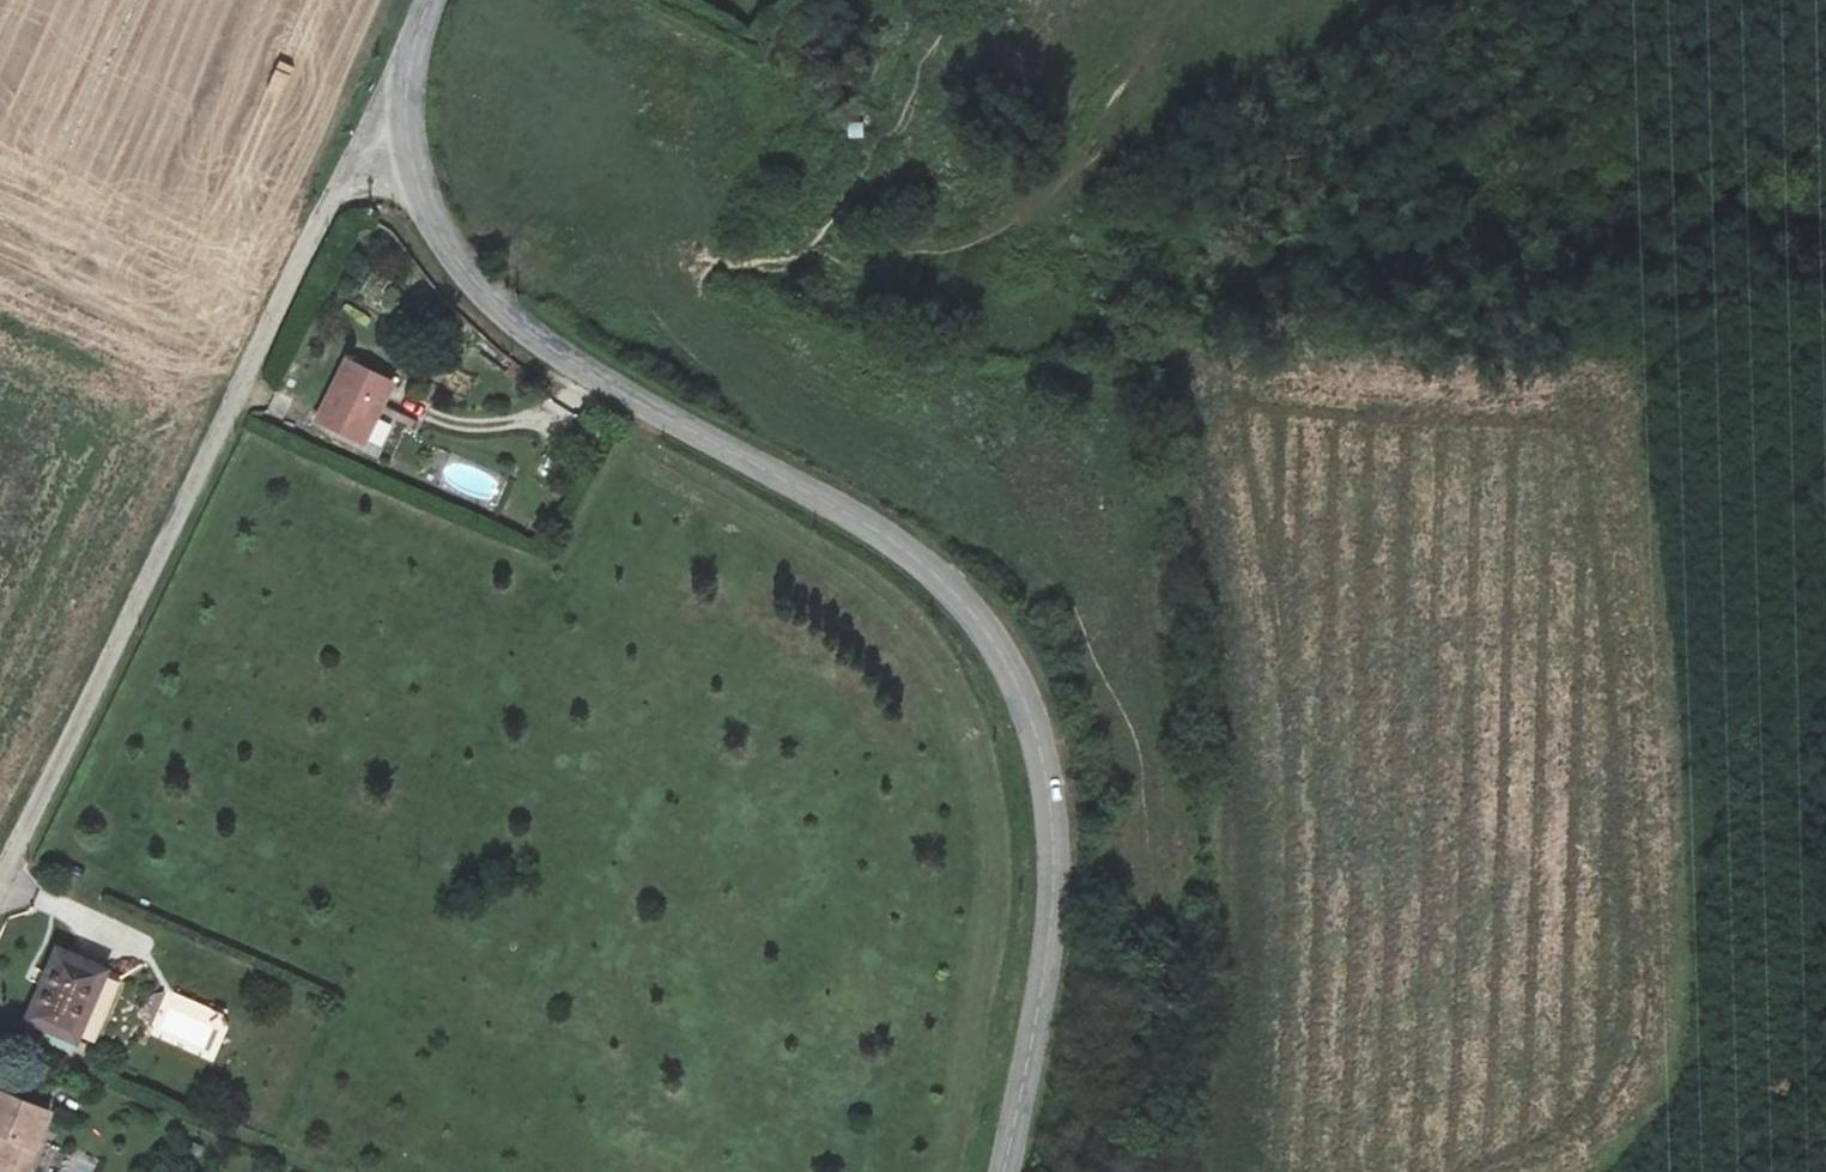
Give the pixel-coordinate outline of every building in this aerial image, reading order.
[(342,361),(315,420),(362,441),(389,382),(342,361)] [(104,969),(58,950),(29,1019),(75,1038),(104,969)] [(47,1111),(0,1093),(0,1171),(23,1171),(47,1111)] [(98,1159),(71,1149),(63,1171),(93,1171),(98,1159)]
